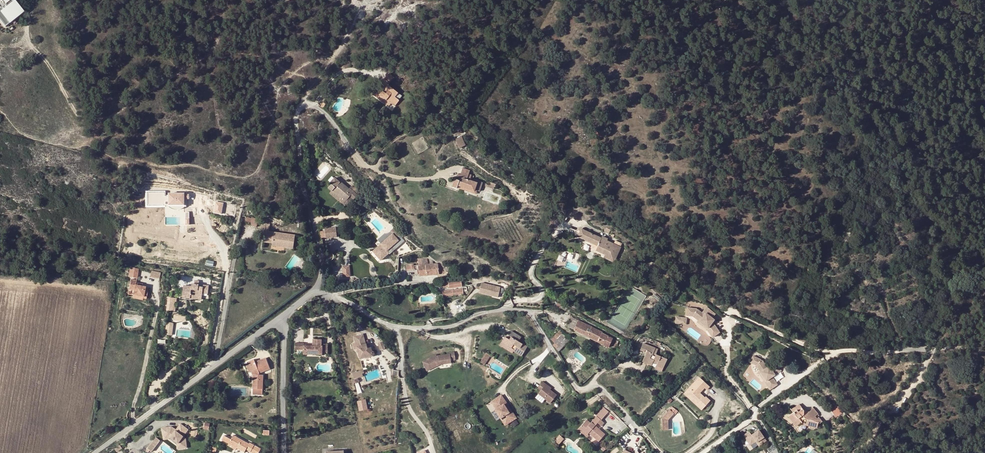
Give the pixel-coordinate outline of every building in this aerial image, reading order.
[(5,26),(23,12),(13,0),(0,0),(0,20),(5,26)] [(389,82),(383,78),(379,84),(384,88),(385,87),(388,89),(387,90),(385,93),(382,91),(381,91),(378,89),(374,94),(377,96),(377,97),(383,102),(385,100),(386,98),(394,105),(399,100),(394,96),(397,92),(387,84),(389,82)] [(386,98),(385,100),(393,107),(394,105),(386,98)] [(466,145),(461,136),(455,139),(459,148),(466,145)] [(454,179),(452,185),(469,191),(470,189),(474,190),(477,181),(473,179),(474,176),(470,174),(468,174),(470,171),(463,168),(460,175),(458,174),(456,180),(454,179)] [(328,188),(331,191),(332,190),(341,198),(339,200),(343,204),(350,197),(353,200),(354,198),(357,196),(360,192),(355,187),(354,188),(352,186),(349,189),(340,181),(339,182),(334,178),(329,183),(331,185),(328,188)] [(457,188),(475,194),(476,191),(480,182),(477,181),(474,190),(470,189),(469,191),(452,185),(451,187),(456,189),(457,188)] [(332,190),(331,191),(331,192),(339,200),(341,198),(332,190)] [(160,209),(172,210),(173,204),(172,204),(169,204),(170,197),(173,198),(177,198),(177,194),(161,191),(161,195),(153,194),(151,205),(156,206),(161,207),(160,209)] [(566,211),(578,218),(581,211),(570,205),(566,211)] [(249,225),(256,227),(258,220),(251,217),(249,225)] [(336,222),(324,225),(326,234),(338,231),(336,222)] [(285,245),(284,248),(293,249),(295,235),(269,231),(270,224),(267,224),(264,243),(272,244),(285,245)] [(576,233),(582,237),(586,229),(580,226),(576,233)] [(586,229),(582,237),(590,241),(593,248),(602,253),(611,258),(612,258),(618,247),(586,229)] [(382,246),(374,253),(381,263),(390,256),(388,253),(400,243),(398,241),(403,237),(397,230),(392,235),(394,237),(382,246)] [(392,235),(389,237),(386,236),(379,242),(382,246),(394,237),(392,235)] [(403,247),(400,243),(388,253),(390,256),(391,256),(403,247)] [(427,258),(418,259),(418,265),(414,266),(414,264),(406,266),(407,270),(415,269),(415,270),(417,270),(417,274),(419,274),(419,275),(447,274),(447,272),(444,272),(443,267),(439,263),(432,264),(432,261),(429,262),(429,264),(427,264),(427,258)] [(138,272),(129,270),(128,277),(137,279),(138,272)] [(160,279),(161,272),(152,270),(150,276),(160,279)] [(136,280),(130,279),(128,290),(133,291),(132,296),(133,296),(143,298),(144,294),(147,295),(148,290),(145,289),(145,287),(135,285),(136,280)] [(461,280),(440,283),(441,287),(444,287),(444,288),(449,287),(449,289),(462,287),(461,280)] [(182,298),(189,299),(201,300),(202,294),(203,288),(199,288),(199,283),(195,282),(195,284),(194,287),(191,287),(183,286),(182,298)] [(499,287),(479,285),(478,295),(498,298),(499,287)] [(176,299),(168,297),(166,311),(175,312),(176,299)] [(557,308),(559,309),(561,305),(553,301),(551,304),(558,307),(557,308)] [(687,307),(686,315),(693,316),(699,320),(697,322),(708,329),(712,337),(720,333),(713,322),(715,320),(713,318),(716,314),(707,306),(702,312),(697,308),(687,307)] [(187,315),(174,314),(173,321),(186,322),(187,315)] [(568,327),(574,329),(578,321),(572,318),(568,327)] [(573,330),(592,340),(597,330),(578,321),(574,329),(573,330)] [(174,323),(166,322),(165,335),(172,336),(174,323)] [(561,332),(559,330),(553,337),(557,339),(552,345),(559,350),(569,338),(561,332)] [(597,330),(592,340),(608,347),(612,339),(601,333),(602,333),(597,330)] [(509,340),(504,337),(501,341),(514,349),(513,351),(521,356),(527,347),(518,342),(521,337),(511,331),(508,335),(511,337),(509,340)] [(363,335),(353,337),(355,343),(353,344),(354,349),(357,349),(360,361),(364,360),(363,359),(373,356),(374,355),(374,354),(374,353),(373,352),(372,351),(371,351),(371,349),(366,350),(363,335)] [(295,344),(295,349),(303,350),(303,354),(322,354),(322,352),(328,352),(328,345),(321,345),(321,340),(313,340),(313,344),(313,346),(304,346),(304,345),(304,344),(295,344)] [(500,345),(512,352),(513,351),(514,349),(501,341),(500,345)] [(657,362),(656,366),(663,369),(667,360),(656,355),(655,357),(653,356),(656,349),(644,344),(641,350),(644,351),(645,350),(647,351),(642,362),(651,366),(654,361),(657,362)] [(484,366),(491,356),(486,353),(480,363),(484,366)] [(435,357),(434,356),(423,361),(428,371),(439,365),(449,368),(450,365),(455,366),(456,357),(452,356),(451,358),(439,355),(435,357)] [(752,355),(749,362),(756,365),(770,388),(776,384),(772,376),(779,372),(773,363),(767,366),(763,359),(762,360),(761,359),(752,355)] [(254,360),(248,362),(250,367),(248,367),(250,372),(253,371),(255,375),(252,375),(252,389),(253,389),(253,395),(261,395),(262,375),(259,375),(259,373),(269,369),(268,366),(267,361),(266,360),(261,362),(260,361),(255,363),(254,360)] [(363,370),(355,372),(357,378),(363,377),(362,374),(364,373),(363,370)] [(697,395),(699,393),(704,388),(706,390),(709,387),(698,377),(683,394),(688,399),(690,397),(695,401),(699,397),(697,395)] [(551,402),(557,394),(551,389),(545,385),(546,383),(543,380),(538,388),(541,390),(539,392),(551,402)] [(705,398),(699,393),(697,395),(699,397),(695,401),(690,397),(688,399),(697,407),(705,398)] [(501,394),(490,401),(505,426),(517,418),(513,413),(510,415),(504,404),(507,403),(501,394)] [(705,397),(705,398),(697,407),(701,411),(710,401),(705,397)] [(359,411),(368,409),(365,399),(357,401),(359,411)] [(796,410),(792,413),(795,416),(791,418),(795,424),(794,425),(796,427),(800,424),(802,422),(800,421),(801,417),(804,417),(804,420),(806,420),(806,423),(811,424),(811,426),(817,427),(818,422),(820,423),(822,421),(819,417),(817,419),(814,418),(815,416),(817,414),(813,408),(808,412),(805,415),(802,414),(803,409),(799,404),(794,408),(796,410)] [(837,406),(835,407),(843,415),(837,406)] [(597,410),(604,416),(607,412),(600,407),(597,410)] [(843,415),(835,407),(831,410),(837,419),(843,415)] [(596,416),(601,420),(604,416),(597,410),(594,414),(596,416)] [(668,421),(674,414),(670,410),(662,419),(662,431),(668,431),(668,421)] [(590,423),(586,420),(580,427),(584,431),(585,430),(588,433),(590,431),(593,435),(592,436),(598,442),(605,434),(595,426),(597,423),(601,426),(604,423),(601,420),(596,416),(590,423)] [(174,429),(174,428),(167,429),(168,436),(172,439),(180,444),(181,450),(189,448),(188,439),(185,437),(190,430),(182,425),(177,432),(174,429)] [(577,430),(585,436),(588,433),(585,430),(584,431),(580,427),(577,430)] [(168,436),(167,429),(163,429),(165,441),(171,440),(179,446),(180,450),(181,450),(180,444),(172,439),(168,436)] [(749,431),(743,435),(747,441),(744,443),(749,451),(758,445),(759,446),(767,441),(759,430),(751,435),(749,431)] [(228,444),(236,448),(244,452),(246,449),(250,452),(251,450),(258,452),(260,449),(249,443),(248,444),(233,435),(230,439),(224,436),(221,440),(228,444)] [(559,446),(564,440),(559,436),(554,441),(559,446)] [(163,443),(159,440),(150,452),(156,452),(163,443)]
